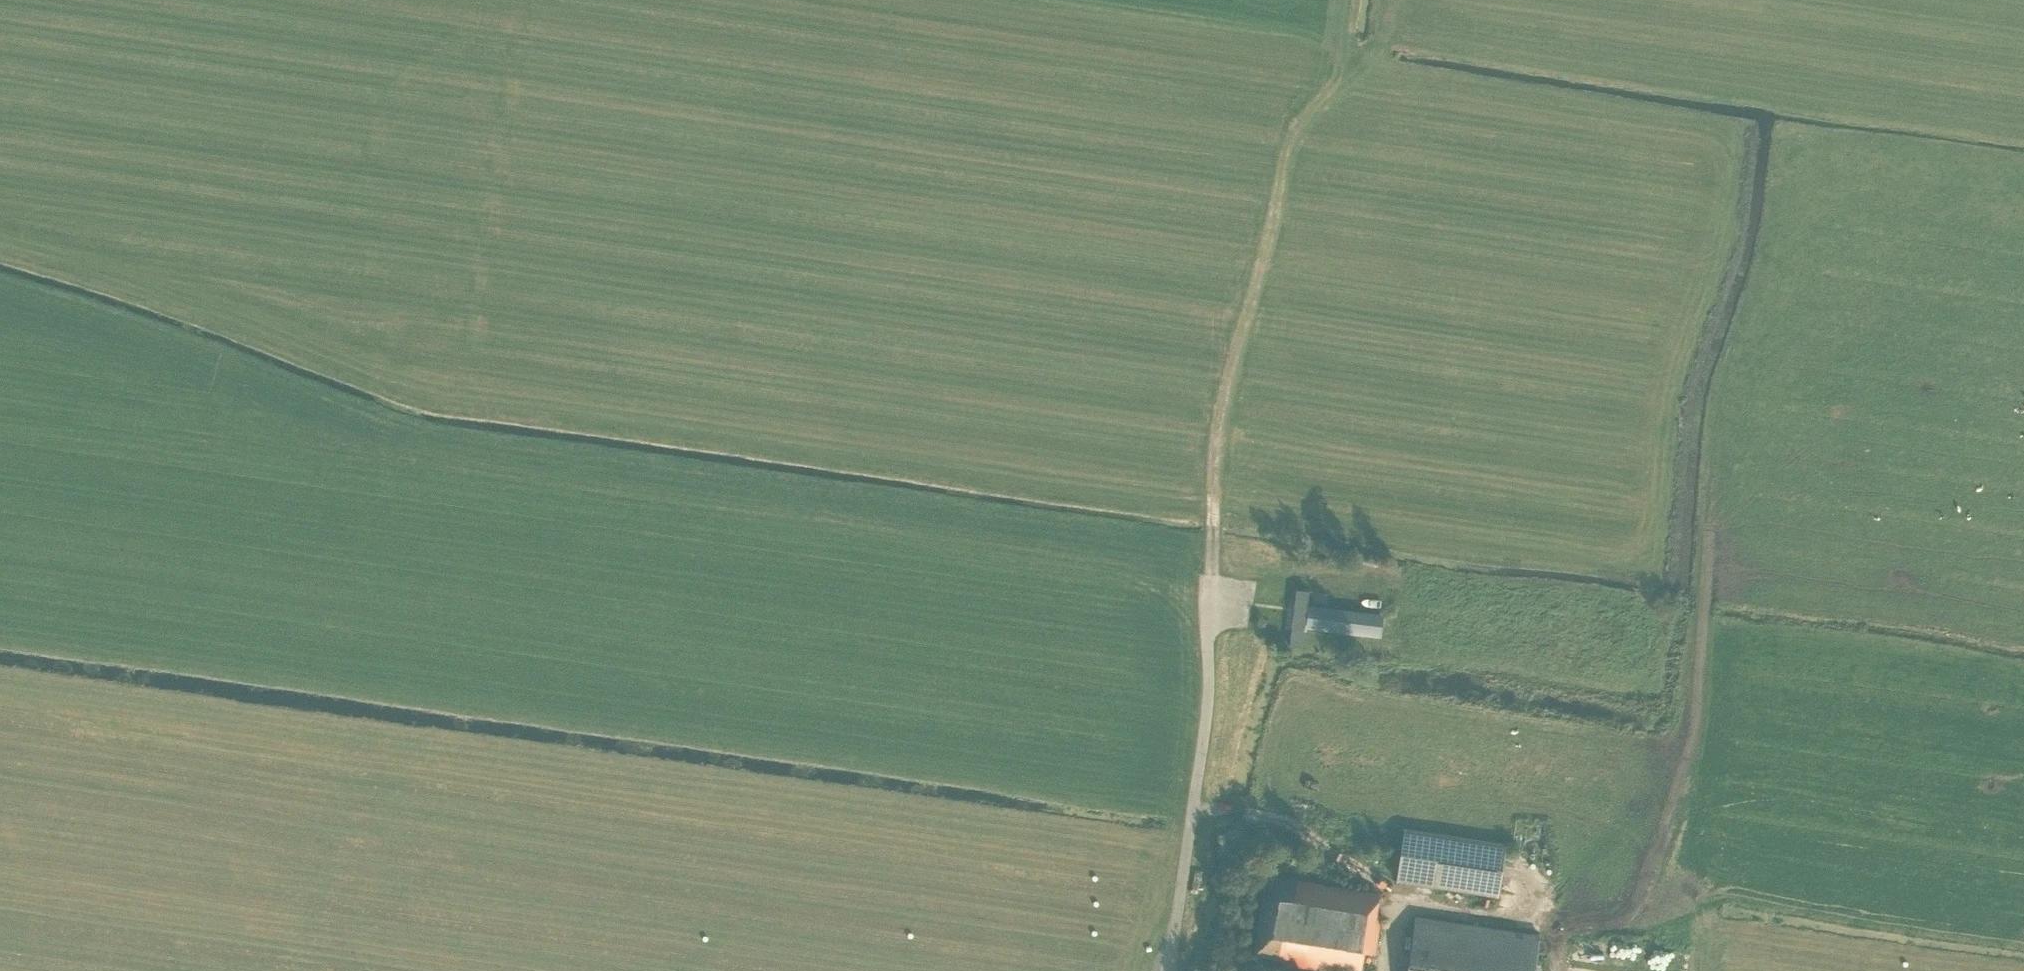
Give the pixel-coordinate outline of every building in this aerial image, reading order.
[(1308,594),(1308,593),(1296,592),(1290,647),(1302,649),(1306,608),(1308,594)] [(1379,637),(1381,615),(1310,607),(1307,629),(1379,637)] [(1430,888),(1496,898),(1505,845),(1404,828),(1396,879),(1431,885),(1430,888)] [(1372,967),(1380,916),(1376,916),(1379,894),(1267,876),(1255,955),(1281,959),(1281,963),(1330,970),(1375,970),(1376,968),(1372,967)] [(1540,936),(1416,917),(1407,970),(1534,970),(1540,936)]
